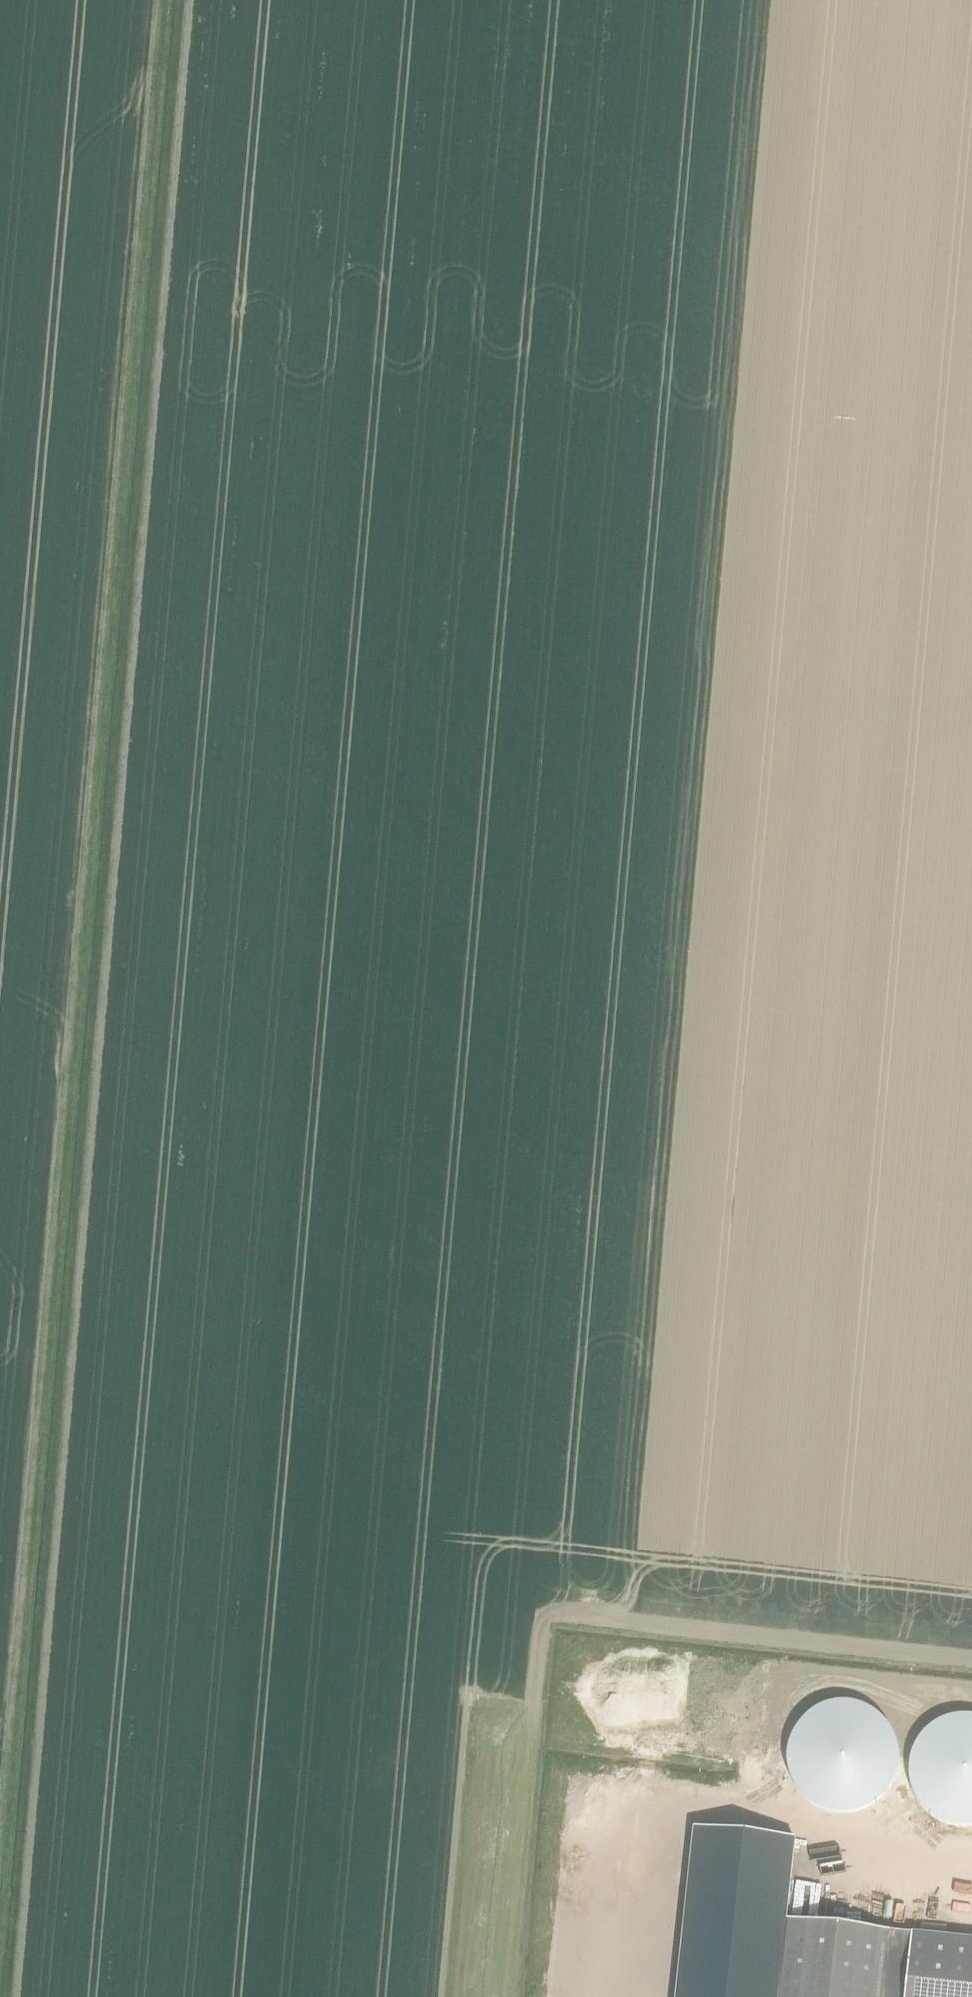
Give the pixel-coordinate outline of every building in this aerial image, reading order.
[(796,1836),(693,1826),(675,1996),(780,1996),(783,1968),(788,1920),(796,1836)] [(783,1968),(780,1996),(971,1996),(971,1940),(788,1920),(783,1968)]
